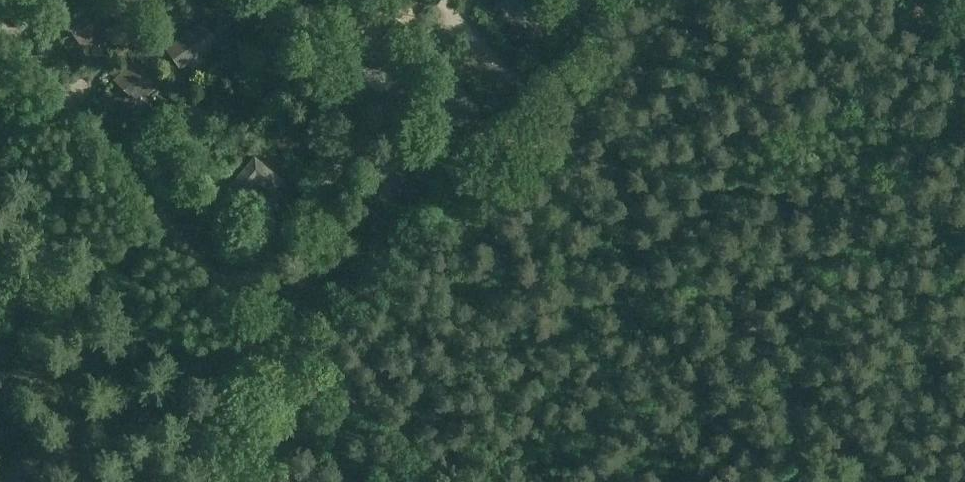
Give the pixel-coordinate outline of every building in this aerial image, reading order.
[(495,0),(489,0),(481,6),(488,14),(499,5),(495,0)] [(105,22),(91,2),(65,22),(81,42),(81,41),(100,27),(105,24),(105,22)] [(180,71),(218,45),(203,23),(165,49),(180,71)] [(149,24),(133,30),(137,40),(153,34),(149,24)] [(370,55),(367,64),(376,67),(374,72),(387,76),(401,33),(388,29),(379,58),(370,55)] [(336,41),(329,49),(337,56),(344,49),(336,41)] [(129,53),(120,44),(114,50),(123,59),(129,53)] [(154,62),(142,50),(135,57),(147,69),(154,62)] [(133,59),(114,78),(135,101),(155,80),(133,59)] [(307,85),(327,123),(341,115),(321,78),(307,85)] [(164,143),(181,157),(211,119),(195,106),(164,143)] [(242,140),(236,146),(243,152),(248,146),(242,140)] [(285,182),(254,157),(227,190),(242,203),(258,184),(273,197),(285,182)] [(418,167),(413,176),(423,181),(428,171),(418,167)] [(298,191),(290,184),(282,192),(290,199),(298,191)]
